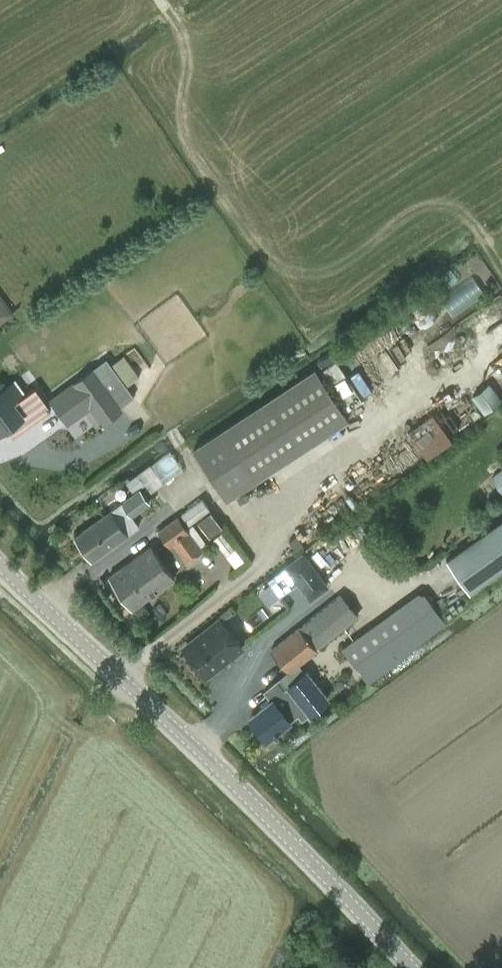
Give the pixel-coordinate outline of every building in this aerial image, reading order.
[(454,314),(486,292),(474,275),(442,297),(454,314)] [(10,313),(0,297),(0,320),(10,313)] [(115,366),(129,385),(141,376),(127,357),(115,366)] [(102,424),(122,409),(91,368),(72,383),(72,382),(49,399),(68,425),(90,408),(102,424)] [(349,419),(316,368),(194,448),(227,499),(349,419)] [(50,408),(35,387),(23,395),(13,381),(2,389),(0,391),(0,431),(1,433),(8,427),(14,435),(50,408)] [(472,396),(484,412),(500,400),(488,384),(472,396)] [(407,430),(422,452),(450,434),(436,412),(407,430)] [(490,475),(501,491),(501,467),(490,475)] [(137,474),(126,482),(135,494),(139,491),(146,486),(137,474)] [(135,494),(122,503),(132,516),(149,504),(139,491),(135,494)] [(189,525),(210,510),(202,499),(181,514),(189,525)] [(122,503),(75,536),(92,560),(92,559),(140,526),(132,516),(122,503)] [(210,535),(222,526),(211,511),(199,520),(210,535)] [(184,564),(203,549),(201,546),(187,528),(178,516),(159,530),(184,564)] [(501,569),(501,520),(446,560),(469,592),(501,569)] [(193,524),(187,528),(201,546),(206,542),(193,524)] [(234,548),(222,532),(213,538),(226,555),(234,548)] [(296,549),(302,545),(296,536),(290,541),(296,549)] [(133,608),(175,578),(151,545),(109,576),(133,608)] [(299,582),(315,570),(303,554),(287,566),(299,582)] [(280,596),(299,582),(287,566),(268,580),(280,596)] [(427,589),(342,641),(365,678),(449,626),(427,589)] [(317,649),(357,617),(340,595),(271,649),(289,672),(300,663),(317,650),(317,649)] [(144,603),(134,610),(141,620),(150,613),(144,603)] [(184,650),(204,676),(242,646),(222,620),(184,650)] [(303,719),(329,699),(300,663),(289,672),(266,691),(273,700),(250,717),(267,739),(275,733),(276,735),(279,733),(289,725),(288,723),(299,714),(303,719)]
